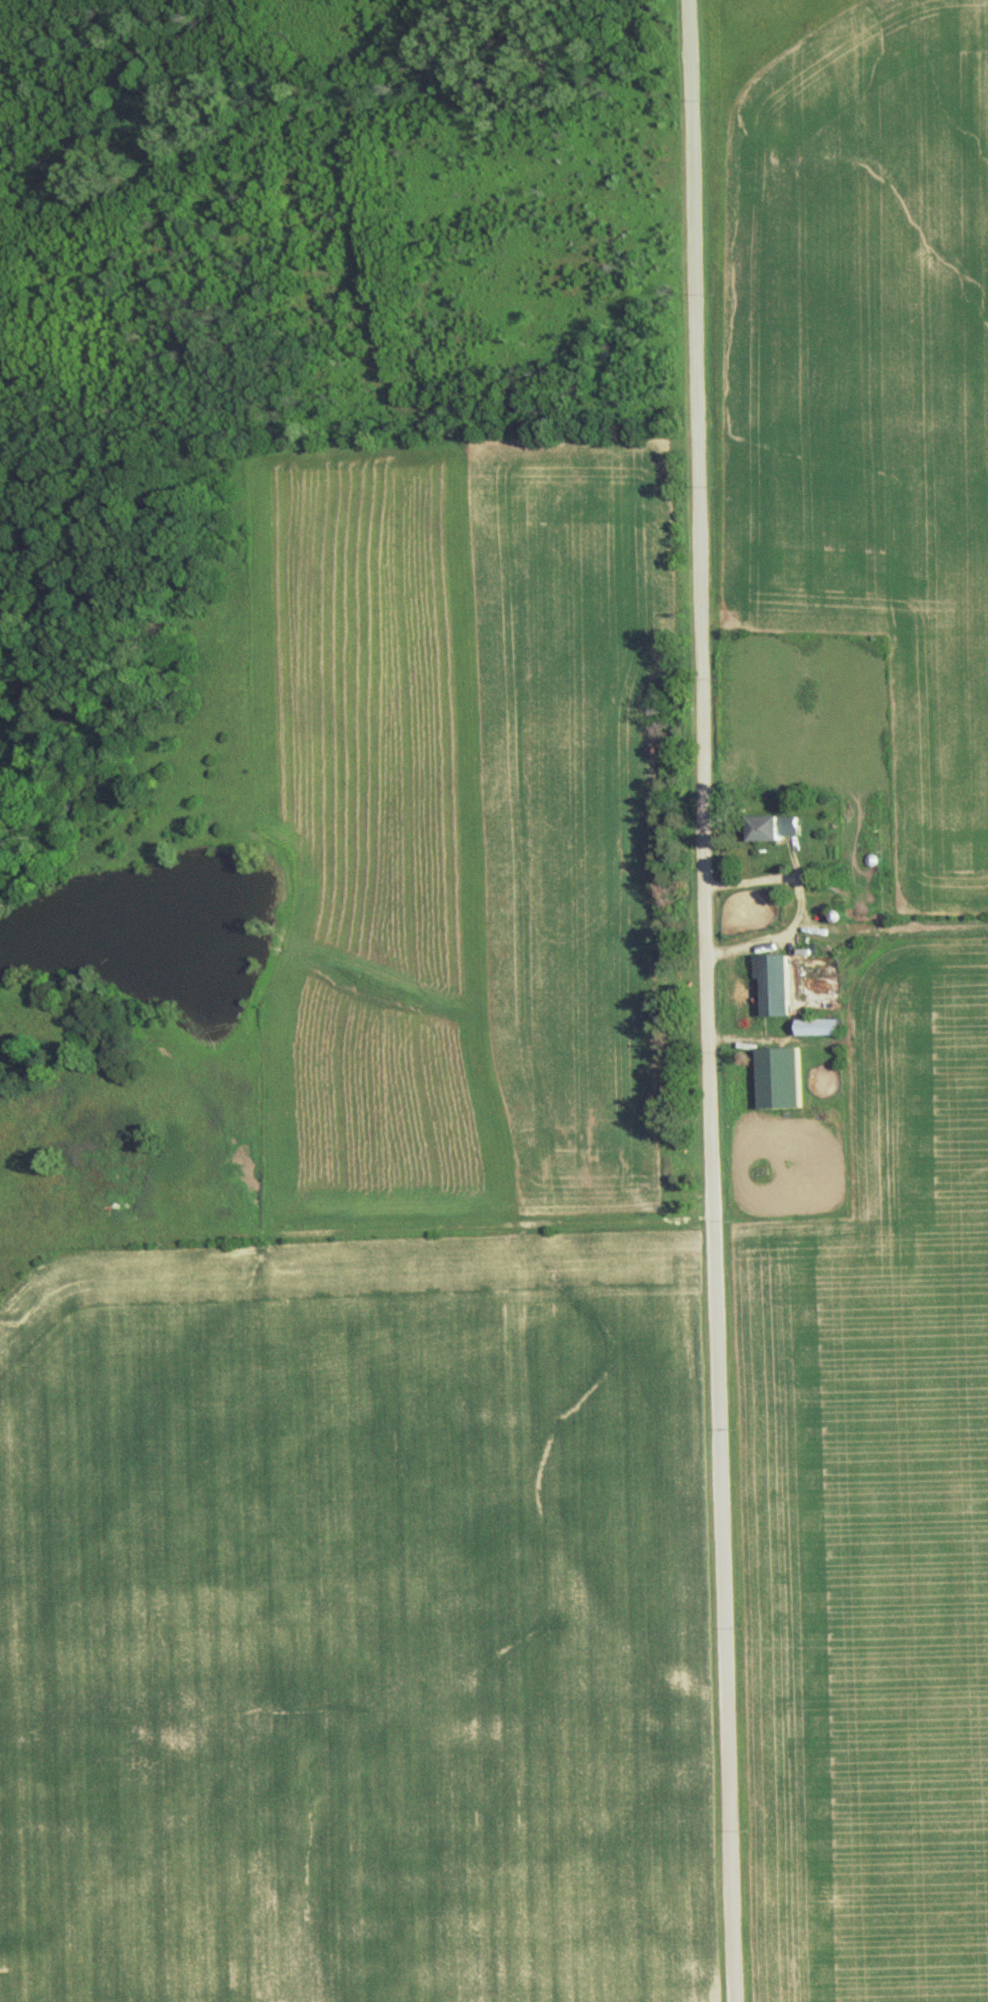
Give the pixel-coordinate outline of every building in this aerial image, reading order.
[(787,839),(787,834),(802,834),(802,814),(761,814),(761,839),(787,839)] [(806,869),(805,883),(821,883),(821,870),(806,869)] [(795,953),(758,954),(758,977),(767,977),(768,1013),(796,1012),(795,953)] [(803,1016),(803,1032),(845,1031),(845,1015),(803,1016)] [(763,1105),(805,1104),(804,1044),(761,1044),(763,1105)]
